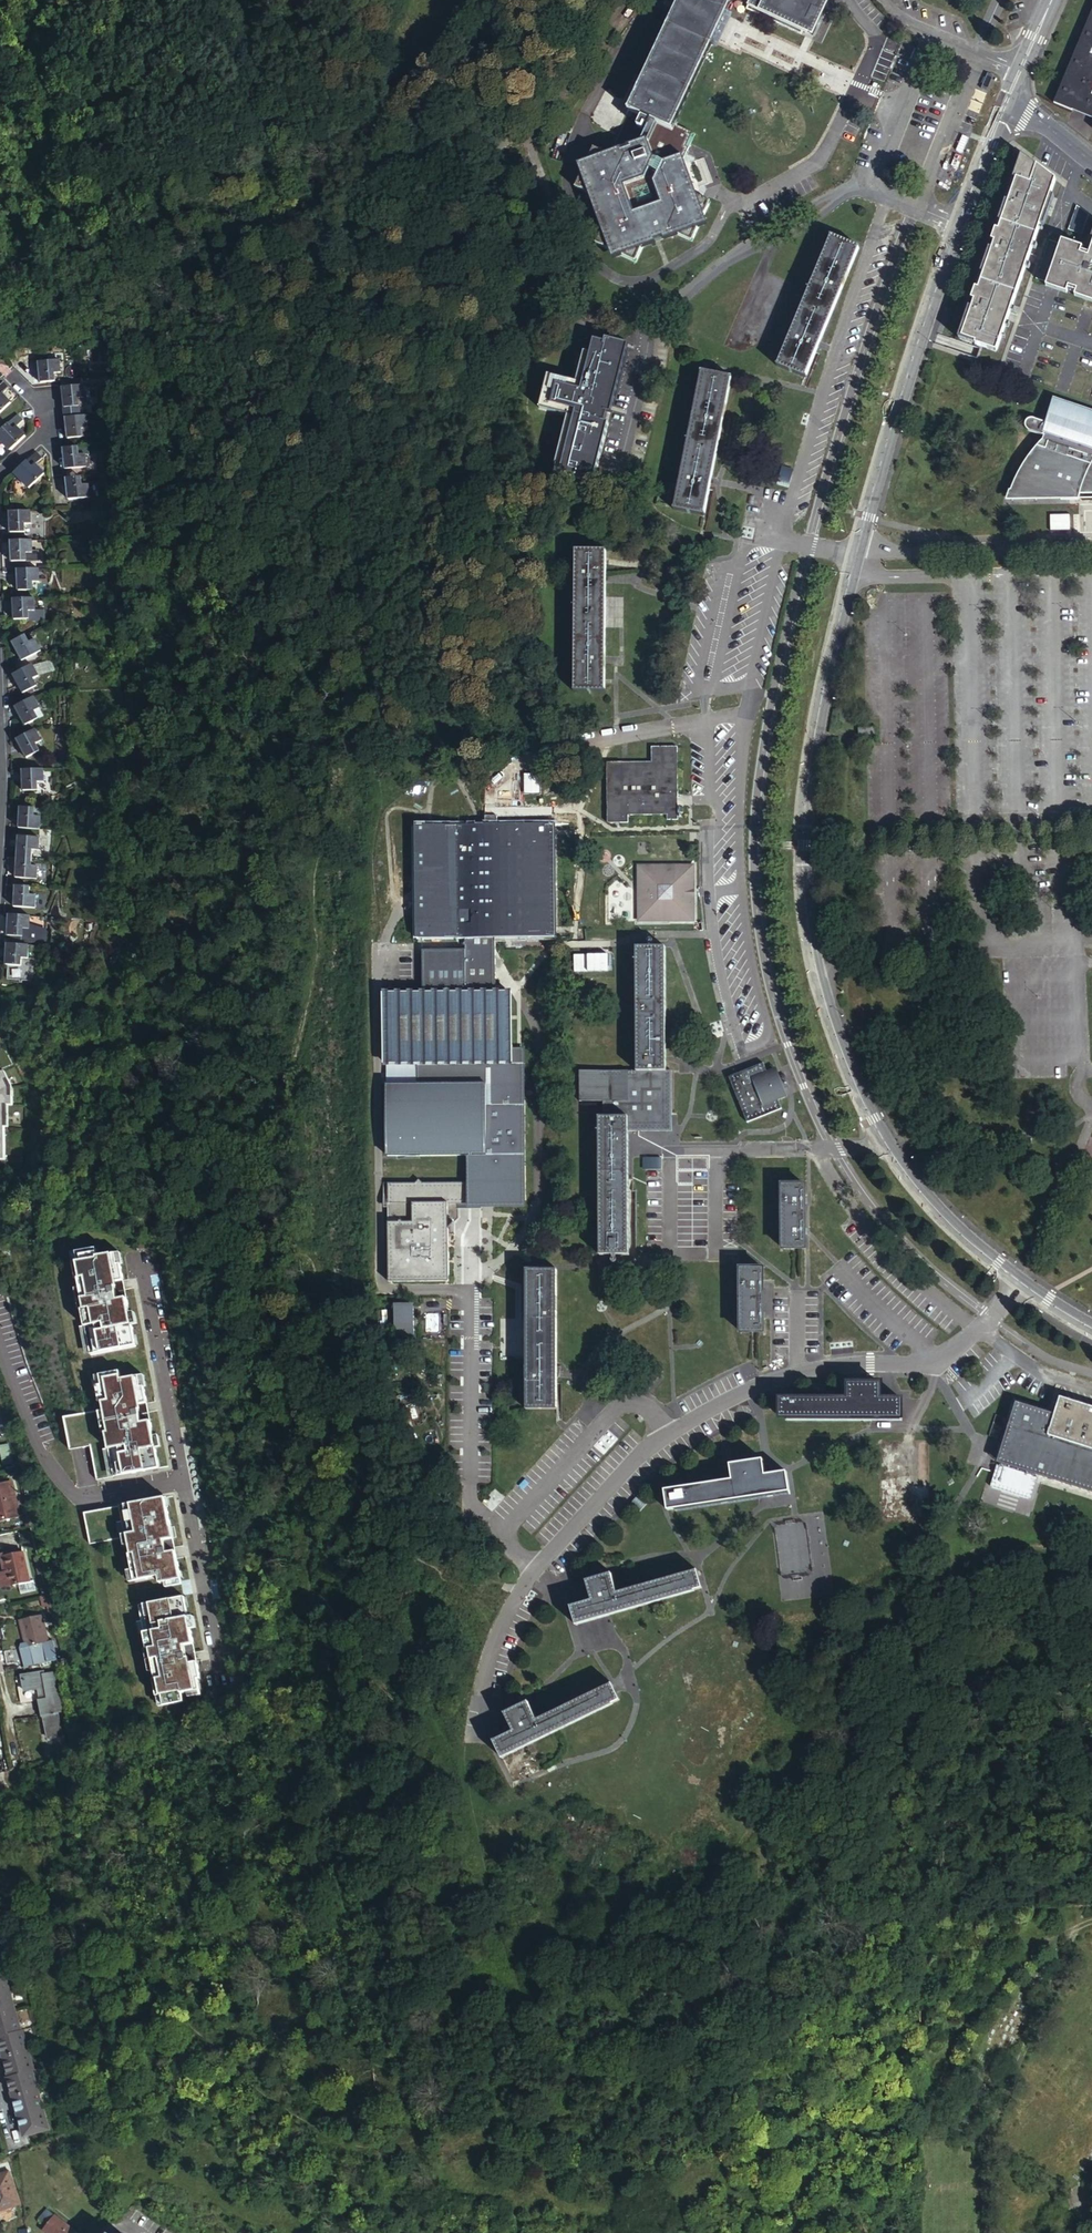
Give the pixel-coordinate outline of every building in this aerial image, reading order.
[(660,16),(665,18),(625,100),(648,110),(671,121),(690,123),(712,36),(713,33),(717,25),(726,5),(729,0),(668,0),(660,16)] [(746,1),(820,36),(836,0),(746,0),(746,1)] [(1051,105),(1070,112),(1071,110),(1091,119),(1091,100),(1087,99),(1091,87),(1091,7),(1051,105)] [(709,132),(704,129),(696,126),(690,123),(671,121),(648,110),(653,142),(625,153),(609,145),(601,160),(597,168),(589,186),(604,192),(615,224),(606,241),(621,247),(633,253),(647,259),(655,244),(688,231),(706,240),(714,223),(719,212),(726,198),(712,191),(706,188),(702,178),(705,174),(700,172),(695,160),(699,153),(702,146),(709,132)] [(263,123),(259,123),(256,123),(254,126),(255,132),(257,134),(258,134),(265,134),(267,131),(266,125),(263,123)] [(712,191),(699,153),(695,160),(700,172),(705,174),(702,178),(706,188),(712,191)] [(1023,155),(962,335),(999,350),(1057,178),(1023,155)] [(831,236),(779,365),(807,375),(859,247),(831,236)] [(1049,285),(1091,298),(1091,245),(1090,251),(1064,238),(1049,285)] [(623,255),(633,253),(621,247),(623,255)] [(575,381),(548,375),(540,409),(567,415),(555,464),(557,464),(554,475),(591,484),(605,424),(602,424),(605,413),(607,413),(624,345),(604,340),(602,344),(591,342),(588,355),(582,353),(575,381)] [(56,378),(59,378),(58,371),(63,370),(62,358),(44,359),(45,375),(56,378)] [(731,376),(701,372),(675,509),(705,513),(711,478),(731,376)] [(77,391),(77,383),(63,383),(65,402),(85,400),(85,390),(77,391)] [(0,397),(0,415),(2,417),(18,401),(11,395),(0,397)] [(1013,489),(1008,499),(1046,498),(1059,498),(1079,498),(1082,493),(1091,493),(1091,411),(1052,397),(1054,403),(1048,421),(1042,418),(1039,418),(1035,416),(1032,416),(1030,417),(1028,417),(1027,419),(1026,421),(1026,423),(1026,426),(1027,427),(1029,428),(1030,429),(1044,434),(1043,437),(1042,438),(1031,453),(1026,460),(1021,469),(1016,483),(1013,489)] [(22,444),(33,433),(24,423),(30,417),(25,411),(2,433),(17,449),(17,448),(22,444)] [(87,415),(82,415),(67,417),(69,438),(89,436),(88,424),(87,415)] [(82,457),(81,447),(70,448),(64,449),(66,468),(88,466),(88,457),(82,457)] [(45,479),(37,470),(38,462),(39,455),(21,472),(35,487),(45,479)] [(84,486),(83,475),(67,477),(69,499),(91,496),(90,485),(84,486)] [(618,498),(602,495),(599,506),(616,509),(618,498)] [(36,511),(36,510),(16,509),(16,529),(32,529),(32,518),(37,518),(35,517),(36,511)] [(38,538),(17,539),(17,558),(46,557),(45,547),(39,547),(38,538)] [(607,550),(577,549),(575,689),(605,689),(606,659),(607,575),(607,550)] [(45,577),(45,567),(23,568),(24,588),(40,587),(39,577),(45,577)] [(41,605),(40,596),(18,597),(19,617),(46,616),(45,605),(41,605)] [(37,641),(32,633),(19,641),(28,658),(22,661),(27,669),(38,663),(46,659),(42,651),(47,648),(42,638),(37,641)] [(27,669),(19,673),(29,690),(42,682),(37,674),(43,671),(38,663),(27,669)] [(40,693),(21,704),(30,721),(44,713),(39,704),(44,701),(40,693)] [(45,734),(40,726),(22,736),(31,755),(45,746),(40,737),(45,734)] [(874,727),(860,727),(861,739),(875,738),(874,727)] [(650,763),(607,763),(606,822),(627,823),(627,815),(665,816),(665,821),(676,821),(676,796),(677,747),(651,746),(650,763)] [(48,776),(48,766),(26,767),(27,786),(42,786),(42,776),(48,776)] [(22,826),(44,827),(44,817),(39,816),(40,807),(24,805),(22,826)] [(414,939),(466,938),(496,937),(556,936),(553,823),(411,826),(414,939)] [(20,856),(36,856),(37,844),(42,845),(43,835),(22,834),(20,856)] [(36,866),(36,856),(20,856),(19,875),(40,876),(41,866),(36,866)] [(641,919),(685,919),(684,909),(695,910),(695,874),(685,874),(685,866),(641,866),(641,919)] [(685,874),(695,874),(695,866),(685,866),(685,874)] [(33,895),(34,885),(18,884),(17,904),(38,905),(39,896),(33,895)] [(684,909),(685,919),(695,919),(695,910),(684,909)] [(32,924),(33,914),(23,914),(11,913),(10,933),(26,934),(26,923),(32,924)] [(496,937),(466,938),(466,948),(422,948),(422,991),(387,992),(386,1062),(418,1062),(512,1061),(511,1047),(511,990),(495,990),(496,937)] [(30,953),(31,942),(10,941),(9,961),(11,961),(10,976),(27,976),(28,962),(24,962),(24,952),(30,953)] [(637,1072),(665,1072),(665,949),(638,949),(637,1072)] [(524,1047),(511,1047),(512,1061),(511,1063),(519,1063),(519,1106),(525,1106),(524,1047)] [(765,1060),(730,1075),(750,1121),(784,1106),(780,1097),(788,1093),(784,1085),(790,1082),(786,1072),(780,1074),(776,1066),(768,1069),(765,1060)] [(470,1157),(525,1157),(525,1106),(519,1106),(519,1063),(511,1063),(512,1061),(418,1062),(419,1084),(387,1084),(387,1156),(470,1157)] [(1,1159),(4,1104),(11,1105),(13,1087),(5,1070),(0,1072),(0,1159),(1,1159)] [(628,1119),(629,1129),(671,1129),(671,1072),(665,1072),(637,1072),(577,1073),(577,1101),(602,1101),(602,1119),(628,1119)] [(628,1119),(602,1119),(601,1119),(601,1255),(629,1255),(629,1129),(628,1119)] [(525,1157),(470,1157),(470,1184),(424,1185),(419,1178),(415,1184),(387,1183),(386,1282),(447,1283),(447,1262),(447,1221),(456,1213),(456,1205),(461,1205),(470,1205),(470,1200),(482,1200),(495,1200),(495,1203),(526,1203),(525,1157)] [(784,1184),(784,1248),(797,1248),(806,1248),(806,1184),(784,1184)] [(461,1205),(461,1211),(482,1211),(482,1200),(470,1200),(470,1205),(461,1205)] [(447,1221),(447,1230),(461,1218),(461,1211),(461,1205),(456,1205),(456,1213),(447,1221)] [(136,1241),(137,1249),(145,1247),(143,1240),(136,1241)] [(91,1355),(136,1346),(132,1324),(130,1313),(121,1264),(118,1265),(116,1253),(98,1256),(97,1248),(77,1252),(79,1262),(74,1263),(77,1280),(79,1279),(81,1288),(85,1309),(87,1319),(84,1319),(85,1326),(88,1337),(91,1355)] [(742,1266),(742,1331),(764,1331),(764,1266),(742,1266)] [(557,1270),(527,1269),(526,1409),(556,1409),(557,1373),(557,1270)] [(85,1309),(81,1288),(78,1288),(76,1289),(80,1310),(85,1309)] [(411,1307),(391,1307),(390,1340),(410,1340),(411,1307)] [(645,1371),(658,1382),(665,1372),(651,1362),(645,1371)] [(141,1388),(139,1376),(122,1380),(120,1371),(100,1375),(102,1385),(97,1386),(101,1409),(64,1417),(70,1450),(90,1446),(97,1480),(159,1468),(155,1447),(153,1435),(144,1387),(141,1388)] [(784,1399),(784,1417),(904,1418),(904,1400),(883,1399),(883,1384),(862,1384),(851,1384),(851,1400),(784,1399)] [(1002,1457),(1035,1467),(1091,1487),(1091,1405),(1061,1395),(1056,1412),(1054,1411),(1048,1410),(1017,1399),(998,1456),(1002,1457)] [(0,1445),(0,1453),(2,1465),(12,1463),(8,1444),(0,1445)] [(994,1465),(989,1482),(1030,1496),(1038,1472),(1033,1471),(1035,1467),(1002,1457),(1001,1460),(997,1459),(994,1465)] [(666,1492),(669,1511),(789,1493),(787,1474),(766,1477),(766,1476),(765,1472),(764,1462),(732,1466),(734,1482),(666,1492)] [(12,1480),(0,1483),(0,1519),(20,1515),(12,1480)] [(159,1585),(180,1581),(172,1538),(168,1539),(166,1528),(170,1527),(164,1498),(84,1513),(90,1544),(127,1537),(131,1556),(129,1556),(134,1583),(158,1578),(159,1585)] [(22,1550),(3,1555),(7,1570),(0,1571),(0,1581),(1,1586),(10,1584),(29,1580),(22,1550)] [(571,1607),(576,1625),(703,1588),(698,1570),(617,1593),(611,1574),(587,1581),(591,1593),(588,1594),(589,1597),(590,1601),(571,1607)] [(199,1679),(183,1598),(138,1607),(147,1650),(149,1650),(155,1680),(152,1680),(155,1696),(161,1695),(163,1706),(182,1702),(180,1694),(198,1690),(196,1679),(199,1679)] [(18,1643),(19,1647),(17,1648),(18,1649),(5,1651),(8,1664),(23,1662),(31,1660),(32,1665),(54,1659),(50,1640),(46,1641),(39,1614),(19,1618),(24,1642),(18,1643)] [(38,1702),(55,1698),(55,1696),(61,1695),(59,1684),(54,1685),(51,1672),(41,1674),(41,1672),(13,1677),(18,1703),(38,1699),(38,1702)] [(495,1739),(503,1756),(621,1697),(613,1680),(540,1717),(530,1699),(506,1711),(513,1724),(516,1729),(495,1739)] [(64,1710),(61,1695),(55,1696),(55,1698),(58,1712),(64,1710)] [(58,1712),(55,1698),(38,1702),(42,1718),(44,1717),(48,1739),(63,1735),(58,1712)] [(4,1972),(0,1973),(0,2049),(8,2077),(6,2078),(23,2136),(48,2129),(31,2070),(33,2070),(22,2031),(21,2032),(4,1972)] [(8,2172),(0,2175),(0,2211),(19,2204),(8,2172)] [(75,2232),(55,2216),(54,2217),(46,2210),(39,2219),(47,2226),(43,2232),(44,2232),(75,2232)]
